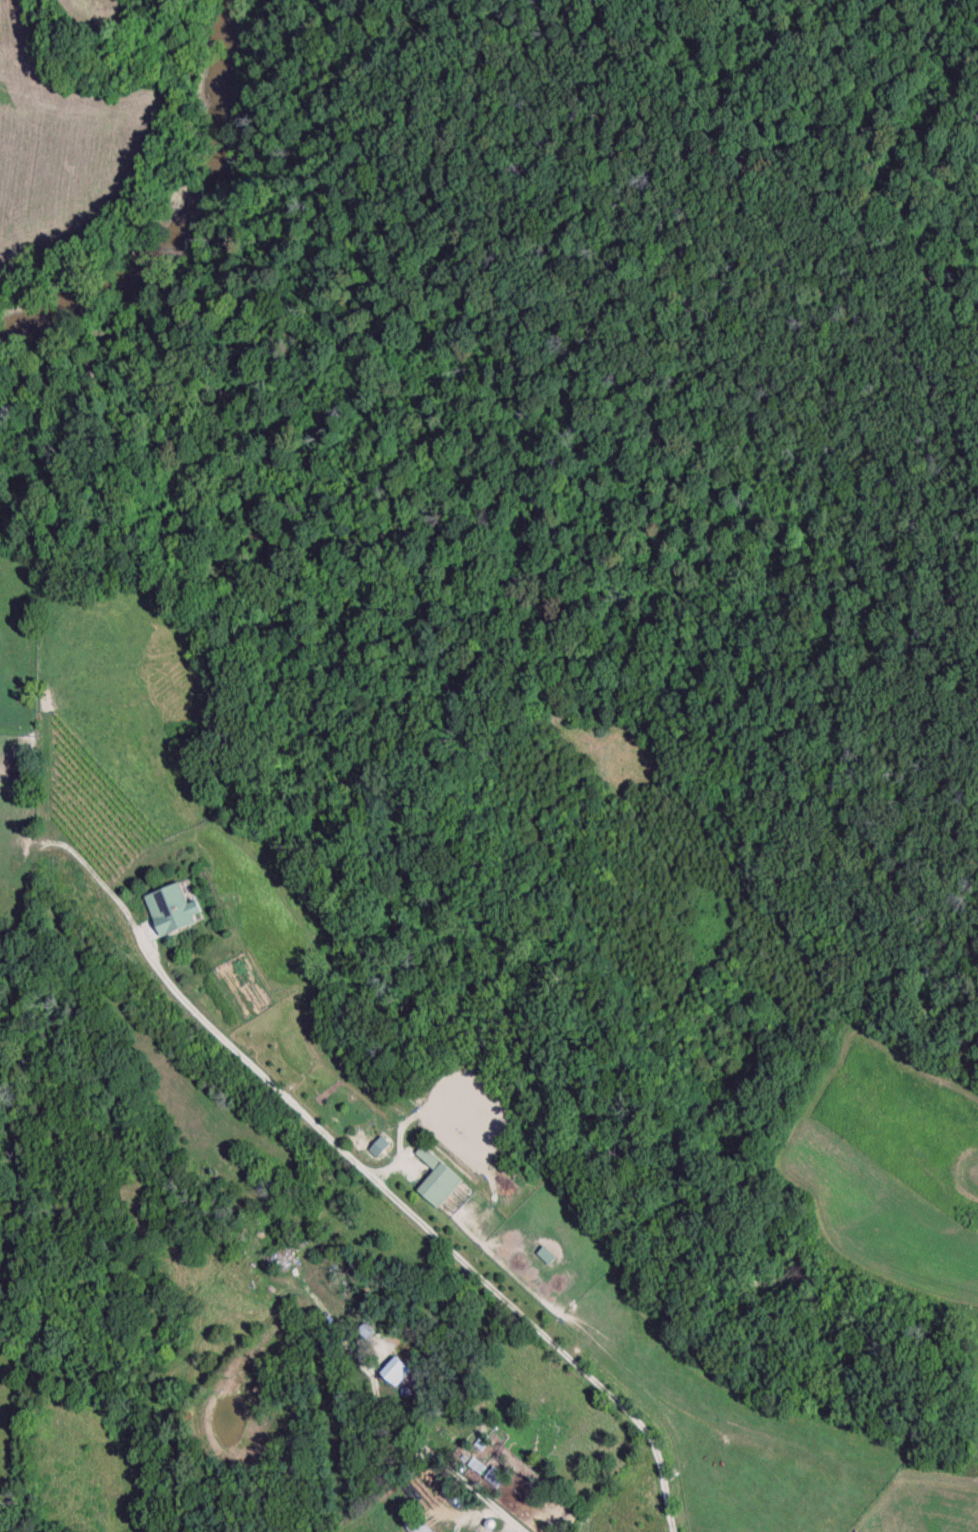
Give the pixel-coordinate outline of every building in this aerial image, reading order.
[(146,897),(159,939),(199,927),(196,918),(204,915),(200,902),(191,906),(184,885),(146,897)] [(416,1192),(436,1211),(463,1184),(426,1146),(417,1155),(435,1173),(416,1192)] [(556,1260),(545,1249),(537,1256),(549,1268),(556,1260)] [(380,1376),(395,1389),(411,1371),(396,1358),(380,1376)] [(481,1477),(486,1470),(473,1461),(468,1468),(481,1477)] [(462,1507),(446,1494),(441,1499),(458,1512),(462,1507)] [(421,1516),(405,1525),(409,1531),(430,1531),(421,1516)]
